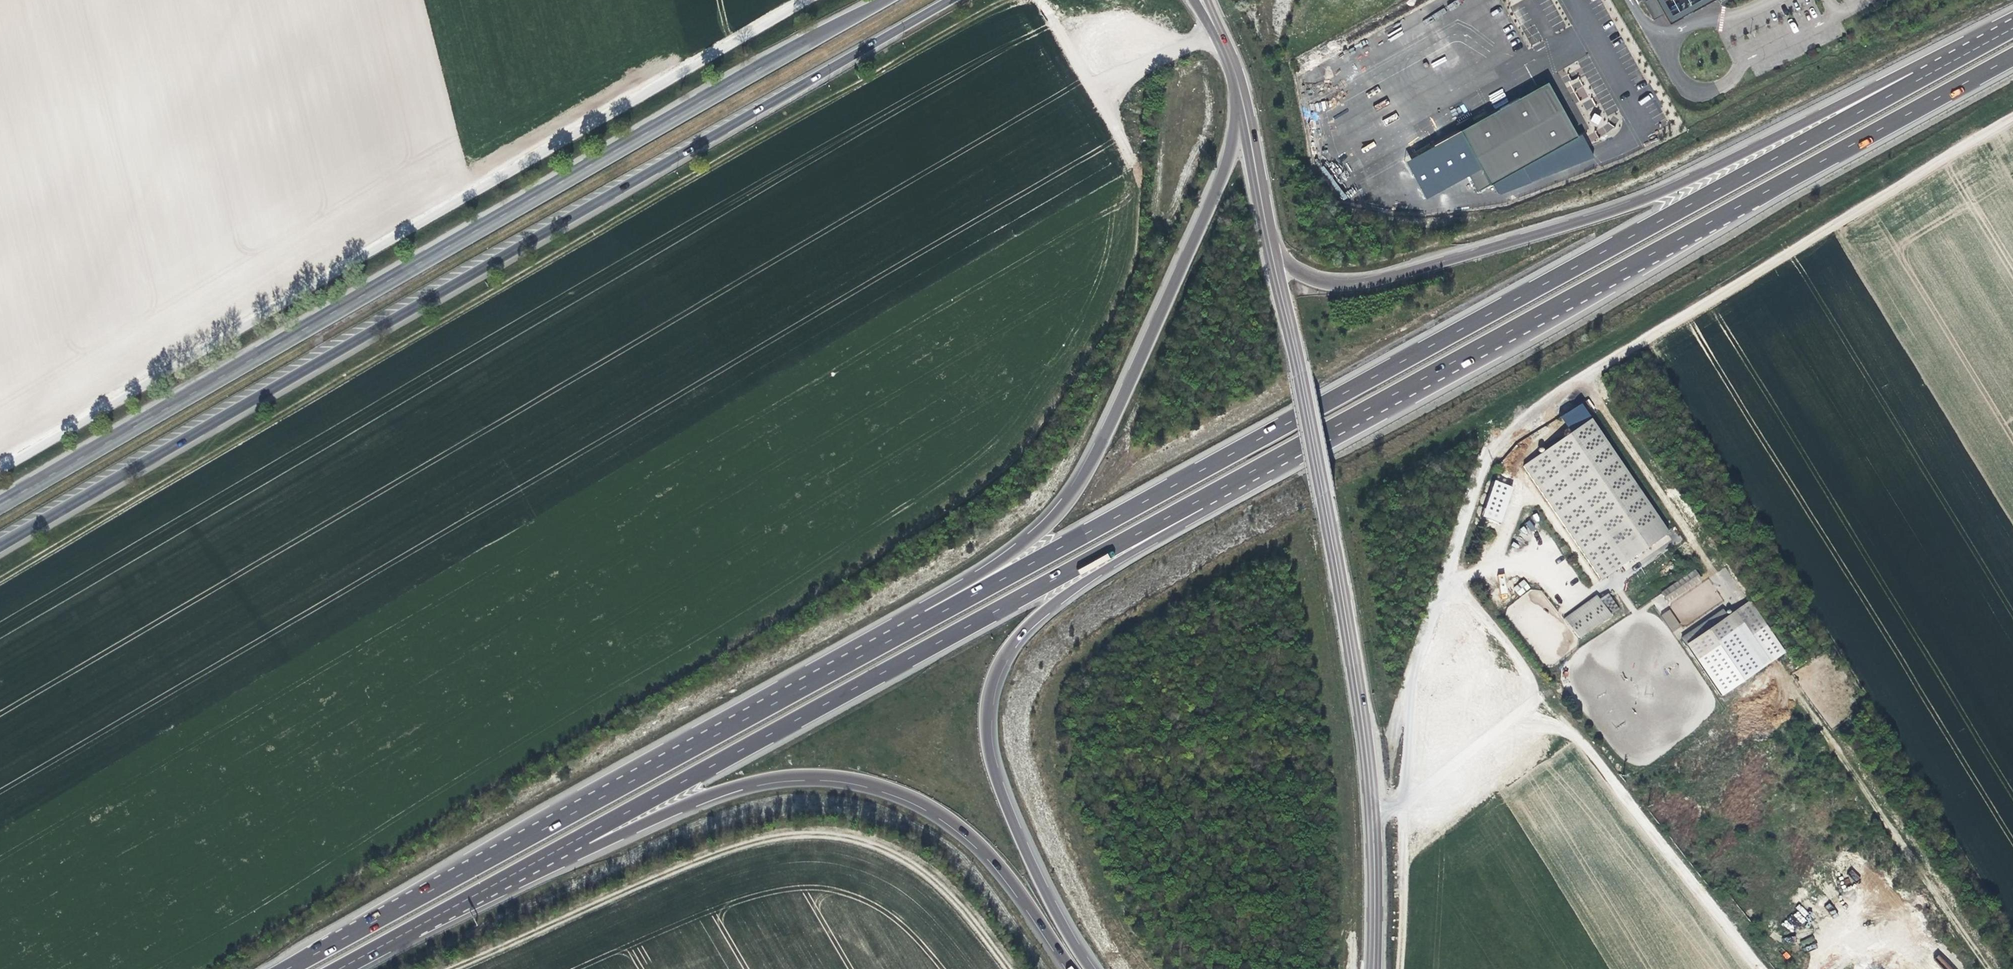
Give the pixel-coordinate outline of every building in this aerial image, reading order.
[(1659,13),(1652,0),(1641,0),(1639,1),(1649,18),(1659,13)] [(1705,0),(1652,0),(1659,13),(1664,22),(1705,0)] [(1559,71),(1574,104),(1588,97),(1579,77),(1570,81),(1564,69),(1559,71)] [(1599,71),(1588,76),(1606,116),(1617,110),(1599,71)] [(1559,107),(1544,81),(1457,129),(1478,167),(1487,183),(1575,135),(1559,107)] [(1591,98),(1581,103),(1586,112),(1596,107),(1591,98)] [(1475,190),(1487,183),(1478,167),(1466,173),(1475,190)] [(1589,418),(1521,463),(1598,578),(1665,534),(1589,418)] [(1501,523),(1514,486),(1494,480),(1481,516),(1501,523)] [(1711,575),(1728,606),(1743,598),(1726,567),(1711,575)] [(1691,580),(1687,574),(1665,588),(1669,595),(1691,580)] [(1708,578),(1667,604),(1682,627),(1722,601),(1708,578)] [(1577,605),(1559,617),(1573,637),(1606,614),(1597,601),(1593,595),(1577,605)] [(1597,601),(1606,614),(1615,608),(1606,595),(1597,601)] [(1672,632),(1681,626),(1669,609),(1660,615),(1672,632)] [(1721,618),(1717,611),(1676,638),(1714,696),(1763,663),(1729,613),(1721,618)] [(1856,882),(1861,877),(1852,869),(1847,873),(1856,882)] [(1803,946),(1815,941),(1813,936),(1801,941),(1803,946)]
